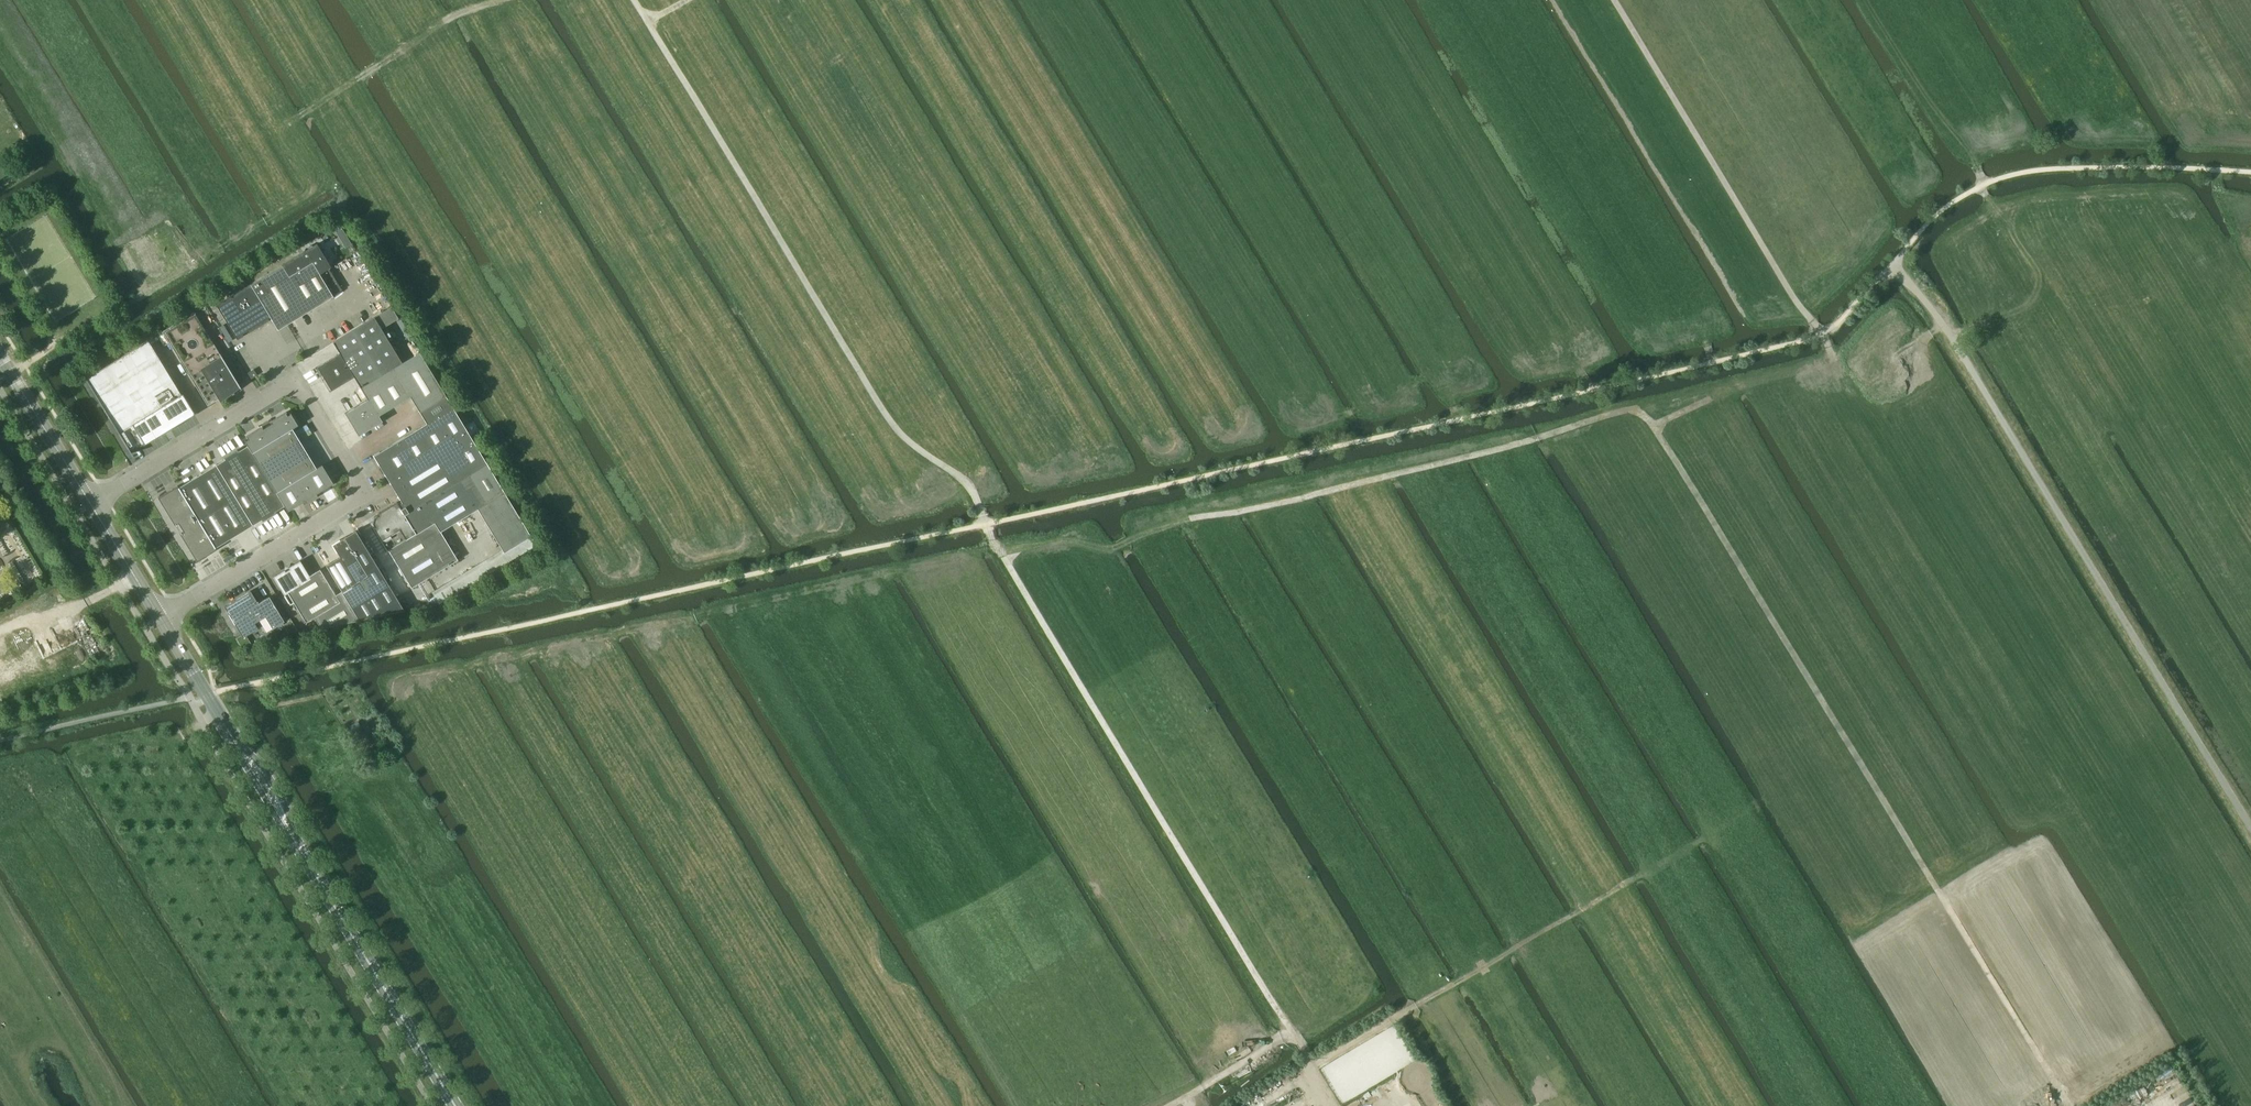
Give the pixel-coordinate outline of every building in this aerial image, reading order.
[(341,228),(335,232),(344,248),(350,244),(341,228)] [(308,248),(289,259),(296,271),(310,262),(318,274),(328,268),(329,267),(322,255),(325,248),(317,247),(315,243),(312,246),(308,245),(308,248)] [(280,265),(215,305),(236,339),(242,335),(241,333),(245,330),(250,331),(251,328),(253,326),(256,324),(259,323),(261,322),(264,322),(268,320),(266,318),(268,317),(276,330),(332,296),(341,291),(328,268),(318,274),(310,262),(296,271),(289,259),(280,265)] [(338,353),(315,367),(330,390),(352,376),(359,387),(400,362),(379,328),(397,318),(389,306),(331,342),(338,353)] [(161,331),(171,348),(206,405),(222,396),(238,386),(239,388),(239,387),(203,328),(193,311),(161,331)] [(130,451),(162,432),(193,413),(181,394),(180,394),(157,357),(147,339),(116,358),(85,377),(84,377),(94,394),(130,452),(130,451)] [(408,396),(419,413),(445,397),(417,352),(400,362),(359,387),(366,399),(343,412),(357,435),(381,420),(377,415),(408,396)] [(252,369),(247,373),(250,378),(256,375),(252,369)] [(503,492),(445,397),(419,413),(424,423),(371,455),(400,502),(397,504),(395,501),(374,513),(376,515),(373,517),(371,523),(373,526),(371,526),(385,550),(387,549),(410,587),(455,558),(439,530),(503,492)] [(243,440),(246,445),(264,475),(283,505),(286,510),(289,508),(290,508),(303,500),(304,503),(316,495),(315,493),(332,483),(320,464),(315,467),(291,428),(296,425),(289,413),(286,415),(284,412),(245,436),(247,439),(244,440),(243,440)] [(264,475),(246,445),(237,450),(236,449),(222,457),(224,458),(217,463),(187,480),(177,486),(176,485),(157,497),(174,524),(177,522),(180,526),(182,531),(179,533),(196,560),(215,548),(214,547),(253,523),(260,519),(261,520),(275,512),(274,511),(283,505),(264,475)] [(339,590),(357,619),(403,609),(354,530),(331,544),(338,556),(324,564),(339,590)] [(283,569),(272,576),(288,604),(292,602),(304,621),(312,617),(319,627),(357,619),(339,590),(334,594),(318,568),(308,575),(299,559),(287,566),(288,568),(284,570),(283,569)] [(450,580),(431,592),(439,604),(458,593),(450,580)] [(223,606),(242,636),(261,624),(265,631),(283,620),(268,595),(256,602),(249,590),(223,606)]
